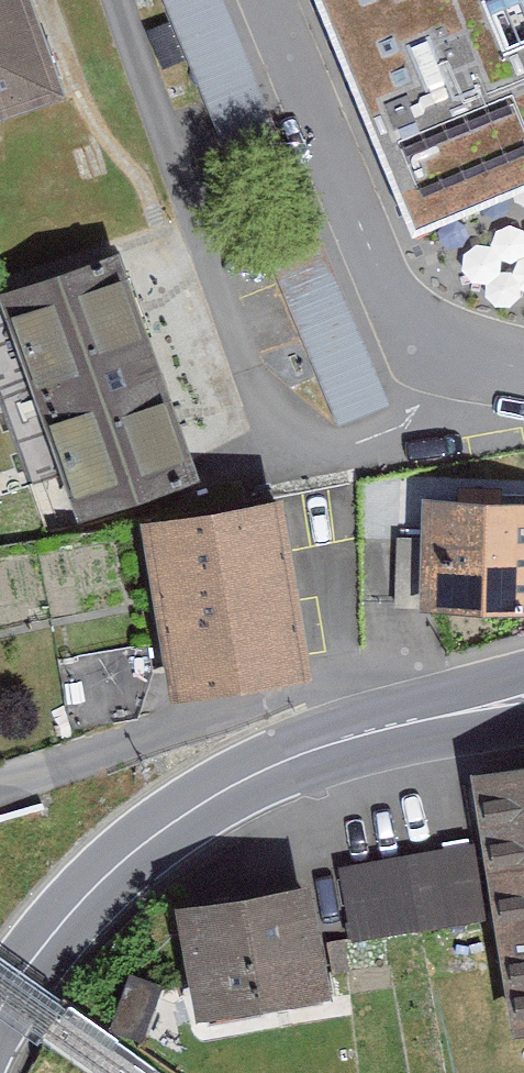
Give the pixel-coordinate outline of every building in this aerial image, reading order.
[(40,0),(0,0),(0,106),(68,83),(40,0)] [(215,128),(269,109),(231,0),(170,0),(215,128)] [(414,240),(523,193),(523,0),(312,0),(414,240)] [(287,257),(334,417),(380,403),(333,243),(287,257)] [(199,478),(121,247),(4,287),(81,517),(199,478)] [(430,494),(425,605),(523,609),(523,498),(430,494)] [(291,496),(149,515),(170,683),(313,665),(291,496)] [(339,868),(351,944),(500,920),(519,1035),(523,1034),(523,761),(476,769),(488,844),(339,868)] [(319,875),(183,897),(202,1012),(337,990),(319,875)]
